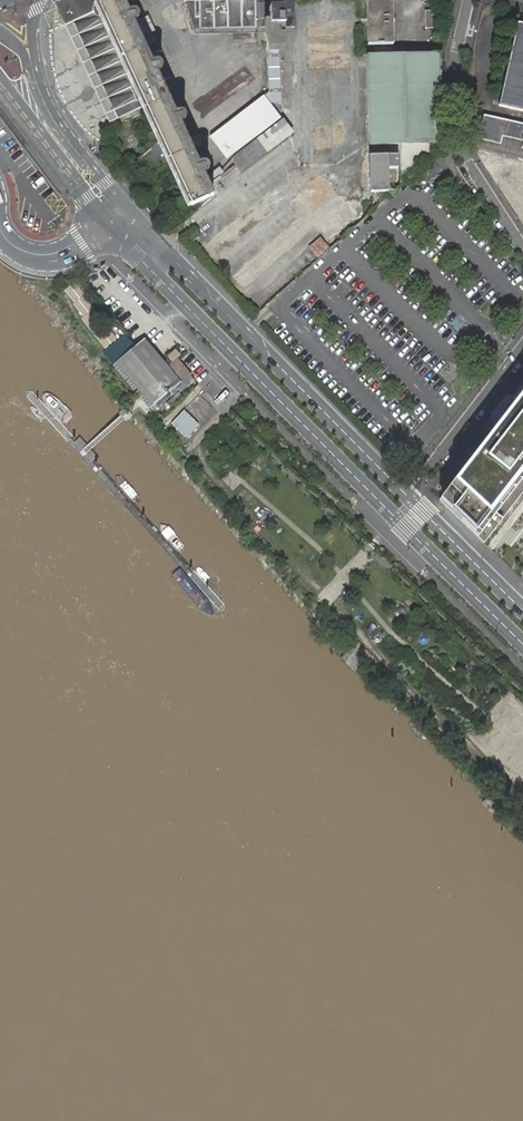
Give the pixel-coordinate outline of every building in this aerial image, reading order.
[(113,115),(142,102),(96,3),(102,0),(60,0),(55,2),(66,26),(71,23),(113,115)] [(129,16),(125,6),(122,0),(102,0),(96,3),(142,102),(160,142),(170,164),(185,195),(190,207),(211,198),(213,197),(202,173),(199,168),(178,123),(176,117),(155,72),(152,67),(131,21),(129,16)] [(185,2),(195,35),(265,34),(269,49),(279,49),(284,49),(284,46),(288,27),(294,27),(294,0),(184,0),(184,2),(185,2)] [(367,45),(393,44),(392,0),(367,0),(367,45)] [(425,11),(425,28),(437,28),(437,10),(425,11)] [(517,23),(498,106),(522,112),(522,24),(517,23)] [(279,49),(269,49),(269,91),(264,95),(270,103),(281,103),(279,49)] [(368,55),(369,145),(399,144),(400,183),(438,147),(438,144),(439,144),(441,53),(368,55)] [(264,95),(211,136),(228,158),(282,118),(270,103),(264,95)] [(490,115),(484,139),(503,143),(505,134),(522,139),(522,123),(490,115)] [(244,169),(278,143),(291,133),(282,121),(231,160),(237,167),(240,164),(244,169)] [(170,164),(160,142),(137,160),(148,174),(170,164)] [(372,192),(373,208),(388,193),(388,192),(394,188),(394,181),(388,181),(387,169),(397,169),(397,156),(369,156),(370,192),(372,192)] [(173,205),(185,219),(211,199),(211,198),(190,207),(185,195),(173,205)] [(193,243),(202,236),(197,230),(188,238),(193,243)] [(309,248),(318,258),(323,254),(330,247),(321,237),(309,248)] [(178,358),(167,368),(160,360),(143,340),(136,346),(127,335),(106,353),(151,407),(191,374),(186,367),(178,358)] [(497,351),(485,339),(481,344),(492,356),(497,351)] [(437,499),(477,530),(522,472),(522,390),(437,499)] [(187,438),(201,424),(186,410),(173,424),(187,438)]
